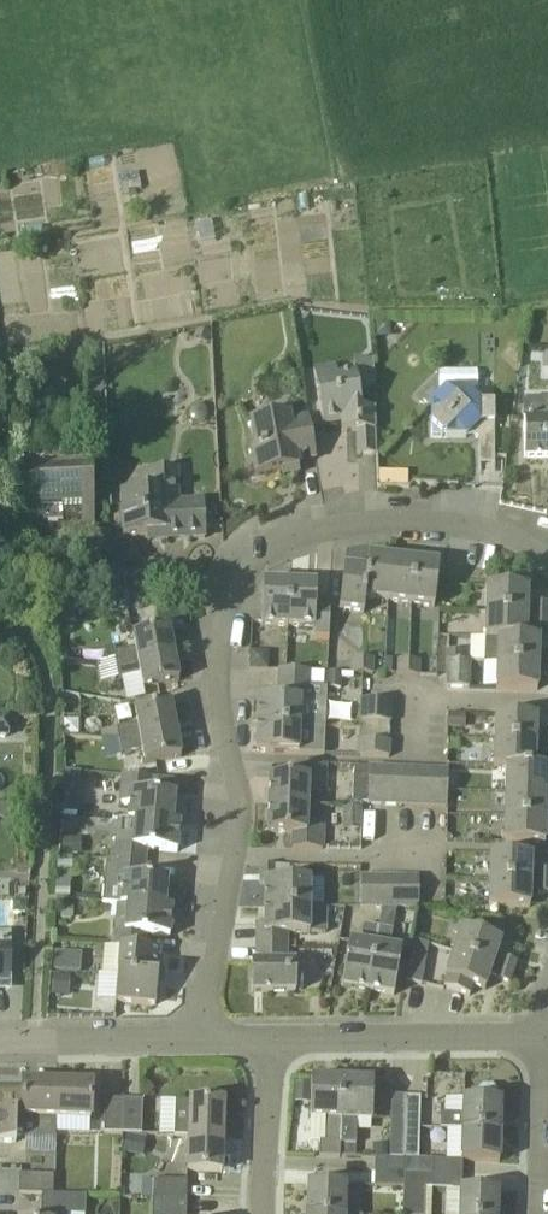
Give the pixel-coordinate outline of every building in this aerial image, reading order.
[(391,338),(390,323),(375,324),(376,339),(391,338)] [(359,387),(374,386),(373,360),(354,361),(354,375),(330,379),(329,367),(314,370),(316,381),(315,381),(324,432),(325,432),(322,418),(341,415),(342,432),(356,431),(357,455),(376,455),(375,409),(362,410),(359,387)] [(432,438),(462,438),(466,438),(472,431),(478,431),(478,435),(494,435),(494,403),(480,403),(466,389),(445,389),(431,403),(432,438)] [(527,399),(524,404),(524,420),(524,458),(547,458),(547,399),(527,399)] [(272,412),(272,416),(251,420),(256,448),(251,449),(256,476),(292,469),(293,474),(300,473),(298,463),(316,459),(309,418),(291,421),(289,409),(272,412)] [(88,434),(18,438),(23,533),(94,529),(88,434)] [(150,492),(122,493),(124,535),(164,533),(164,540),(205,538),(203,502),(178,503),(176,470),(149,472),(150,492)] [(388,602),(393,559),(370,557),(368,571),(365,600),(388,602)] [(410,605),(416,562),(393,559),(388,602),(410,605)] [(410,605),(434,608),(439,565),(416,562),(410,605)] [(365,600),(368,571),(344,568),(339,611),(363,614),(365,600)] [(288,627),(290,585),(263,584),(261,626),(288,627)] [(330,636),(330,606),(316,605),(317,586),(290,585),(288,627),(313,628),(313,635),(330,636)] [(486,613),(527,615),(528,589),(487,587),(486,613)] [(93,608),(94,596),(77,593),(75,606),(93,608)] [(547,615),(547,604),(535,603),(534,615),(547,615)] [(526,639),(527,615),(486,613),(485,638),(539,640),(539,639),(526,639)] [(534,615),(534,626),(547,627),(547,615),(534,615)] [(97,670),(174,655),(169,629),(133,636),(135,649),(114,653),(116,659),(96,663),(97,670)] [(497,665),(546,665),(545,654),(539,653),(539,640),(485,638),(484,663),(497,664),(497,665)] [(270,652),(251,651),(251,669),(269,670),(270,652)] [(448,651),(447,662),(464,663),(464,652),(448,651)] [(100,683),(119,679),(140,675),(143,688),(179,681),(174,655),(97,670),(100,683)] [(351,674),(362,674),(363,659),(352,658),(351,674)] [(363,659),(362,674),(372,675),(373,659),(363,659)] [(398,676),(408,676),(409,661),(399,661),(398,676)] [(409,661),(408,676),(420,677),(420,661),(409,661)] [(464,663),(447,662),(446,688),(469,689),(469,663),(464,663)] [(545,677),(546,665),(497,665),(496,689),(537,691),(538,676),(545,677)] [(309,685),(309,672),(279,671),(278,686),(309,687),(309,685)] [(341,689),(341,673),(328,673),(327,673),(327,689),(328,689),(341,689)] [(313,701),(325,701),(326,686),(309,685),(309,687),(278,686),(278,699),(258,699),(257,725),(311,727),(313,701)] [(391,702),(366,701),(365,722),(390,723),(391,702)] [(119,742),(176,731),(171,705),(135,712),(137,725),(101,732),(102,739),(119,741),(119,742)] [(449,729),(465,729),(465,715),(449,715),(449,729)] [(494,742),(536,743),(536,717),(495,716),(494,742)] [(8,736),(8,717),(0,717),(0,736),(8,736)] [(325,728),(311,727),(257,725),(256,752),(324,755),(325,728)] [(176,731),(119,742),(121,755),(142,751),(145,764),(181,757),(176,731)] [(119,741),(102,739),(106,758),(121,755),(119,742),(119,741)] [(359,741),(359,756),(389,758),(389,743),(359,741)] [(535,768),(536,743),(494,742),(493,767),(506,767),(535,768)] [(325,793),(326,764),(296,763),(295,778),(270,776),(269,805),(307,806),(308,792),(325,793)] [(547,794),(547,769),(535,768),(506,767),(506,792),(547,794)] [(354,783),(368,783),(369,769),(354,768),(354,783)] [(383,805),(384,769),(369,769),(368,783),(367,804),(383,805)] [(399,805),(400,770),(384,769),(383,805),(399,805)] [(415,806),(416,771),(400,770),(399,805),(415,806)] [(431,807),(432,771),(416,771),(415,806),(431,807)] [(447,807),(448,772),(432,771),(431,807),(447,807)] [(120,803),(130,803),(128,820),(180,824),(173,823),(175,795),(151,793),(153,779),(122,776),(120,803)] [(546,819),(547,794),(506,792),(505,817),(546,819)] [(78,814),(79,795),(64,794),(63,813),(78,814)] [(307,821),(307,806),(269,805),(268,833),(293,834),(292,848),(323,850),(324,821),(307,821)] [(17,819),(17,806),(0,806),(0,819),(17,819)] [(545,844),(546,819),(505,817),(504,843),(545,844)] [(114,861),(145,864),(146,850),(177,853),(180,824),(128,820),(118,820),(114,861)] [(81,839),(63,839),(63,855),(82,854),(81,839)] [(489,881),(531,882),(531,856),(490,855),(489,881)] [(145,864),(114,861),(106,860),(102,903),(118,904),(165,909),(168,880),(144,878),(145,864)] [(324,880),(310,881),(274,880),(274,866),(260,866),(260,884),(265,884),(265,907),(325,907),(324,907),(324,880)] [(538,870),(538,882),(547,882),(547,871),(538,870)] [(374,908),(375,877),(360,877),(360,908),(374,908)] [(389,908),(389,877),(375,877),(374,908),(389,908)] [(404,908),(404,878),(389,877),(389,908),(404,908)] [(404,878),(404,908),(418,908),(419,878),(404,878)] [(530,907),(531,882),(489,881),(489,906),(530,907)] [(538,882),(537,894),(547,894),(547,882),(538,882)] [(55,898),(57,898),(71,899),(71,891),(56,890),(56,892),(55,898)] [(72,920),(74,903),(62,903),(61,919),(72,920)] [(170,938),(172,909),(165,909),(118,904),(114,947),(120,948),(145,950),(146,935),(170,938)] [(325,934),(325,907),(265,907),(265,924),(256,924),(256,948),(287,949),(287,934),(325,934)] [(368,991),(378,929),(363,926),(360,944),(349,942),(341,986),(368,991)] [(402,951),(389,949),(392,931),(378,929),(368,991),(394,995),(402,951)] [(454,953),(493,967),(501,942),(462,929),(454,953)] [(10,988),(9,936),(0,936),(0,988),(10,988)] [(160,952),(145,950),(120,948),(118,975),(158,979),(160,952)] [(287,963),(287,949),(256,948),(256,963),(251,964),(252,992),(296,992),(296,963),(287,963)] [(56,950),(56,969),(83,970),(83,951),(56,950)] [(490,977),(497,979),(500,969),(493,967),(454,953),(446,977),(447,978),(443,987),(469,996),(473,986),(485,991),(490,977)] [(500,969),(514,974),(517,962),(504,958),(500,969)] [(425,965),(410,962),(406,981),(422,985),(425,965)] [(514,974),(500,969),(497,979),(510,983),(514,974)] [(69,997),(70,976),(53,975),(52,996),(69,997)] [(155,1006),(158,979),(118,975),(115,1002),(155,1006)] [(340,1156),(343,1081),(311,1080),(310,1118),(325,1119),(325,1143),(320,1143),(319,1157),(356,1159),(356,1157),(340,1156)] [(357,1120),(372,1121),(373,1082),(343,1081),(340,1156),(356,1157),(357,1120)] [(21,1138),(55,1139),(57,1084),(23,1083),(22,1109),(0,1108),(0,1142),(15,1142),(15,1136),(21,1137),(21,1138)] [(56,1119),(91,1120),(92,1085),(57,1084),(55,1139),(56,1139),(56,1119)] [(295,1084),(294,1103),(310,1104),(310,1085),(295,1084)] [(501,1100),(496,1100),(497,1090),(493,1087),(483,1086),(479,1090),(478,1100),(463,1099),(462,1115),(445,1115),(444,1130),(462,1130),(500,1131),(501,1100)] [(404,1159),(407,1097),(391,1097),(389,1158),(404,1159)] [(404,1159),(418,1159),(420,1098),(407,1097),(404,1159)] [(122,1135),(123,1100),(105,1100),(104,1134),(122,1135)] [(122,1135),(142,1136),(143,1101),(123,1100),(122,1135)] [(188,1137),(223,1139),(225,1104),(175,1102),(174,1137),(188,1137)] [(499,1163),(500,1131),(462,1130),(462,1161),(499,1163)] [(145,1139),(127,1135),(123,1153),(141,1157),(145,1139)] [(222,1173),(223,1139),(188,1137),(187,1172),(222,1173)] [(387,1146),(373,1145),(373,1156),(387,1157),(387,1146)] [(404,1159),(389,1158),(375,1157),(375,1173),(389,1173),(404,1174),(404,1159)] [(432,1159),(418,1159),(404,1159),(404,1174),(432,1175),(432,1159)] [(404,1174),(389,1173),(375,1173),(375,1187),(403,1188),(404,1174)] [(404,1174),(403,1188),(403,1213),(423,1213),(424,1189),(431,1189),(432,1175),(404,1174)] [(53,1195),(54,1176),(20,1175),(19,1194),(53,1195)] [(154,1200),(154,1180),(142,1180),(141,1199),(154,1200)] [(154,1200),(186,1201),(187,1181),(154,1180),(154,1200)] [(346,1186),(308,1184),(307,1213),(345,1213),(346,1186)] [(498,1191),(460,1189),(459,1213),(498,1213),(498,1191)] [(86,1197),(54,1196),(53,1213),(85,1213),(86,1197)] [(186,1201),(154,1200),(153,1213),(186,1213),(186,1201)]
